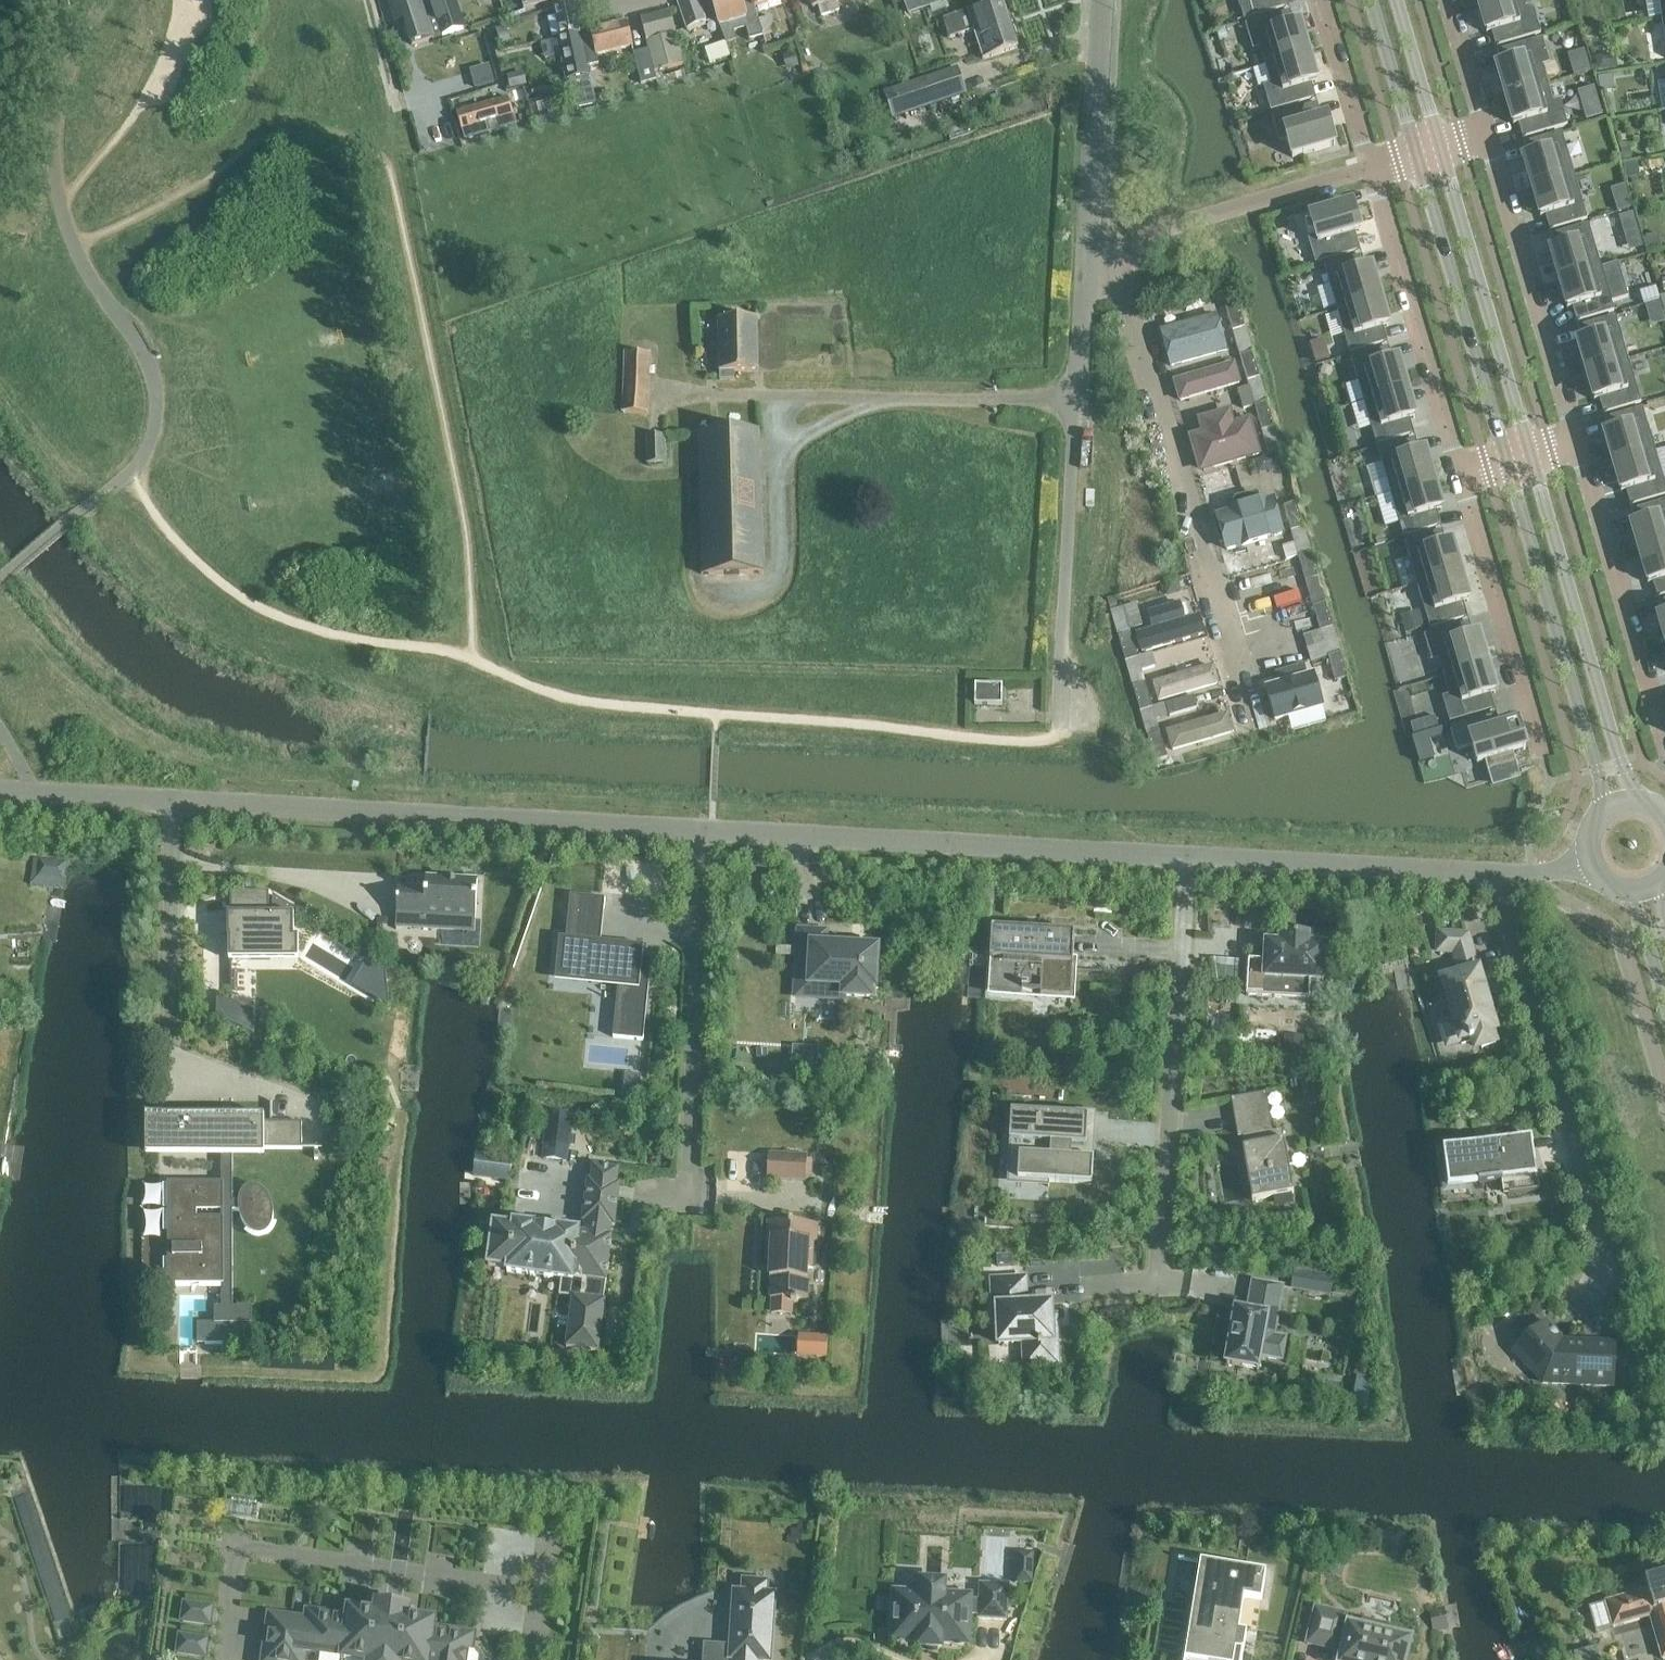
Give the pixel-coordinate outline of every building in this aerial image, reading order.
[(394,17),(401,15),(411,45),(432,39),(421,0),(388,0),(394,17)] [(441,36),(462,30),(453,0),(430,0),(441,36)] [(717,19),(711,0),(681,0),(679,1),(688,28),(704,22),(704,23),(717,19)] [(756,9),(753,0),(711,0),(717,19),(719,26),(726,38),(727,44),(737,41),(734,33),(747,30),(750,41),(763,37),(764,36),(759,21),(755,9),(756,9)] [(756,9),(783,0),(753,0),(756,9)] [(818,7),(821,17),(839,11),(837,2),(843,0),(810,0),(813,9),(818,7)] [(925,9),(950,1),(950,0),(922,0),(925,9)] [(1244,21),(1288,8),(1289,8),(1287,0),(1238,0),(1244,21)] [(1478,6),(1483,23),(1488,22),(1496,48),(1497,48),(1497,47),(1541,34),(1533,9),(1526,11),(1523,0),(1497,0),(1478,6)] [(974,31),(980,52),(983,60),(1017,50),(1001,1),(943,20),(949,39),(974,31)] [(554,7),(561,38),(581,34),(574,2),(554,7)] [(1260,49),(1265,67),(1308,54),(1302,35),(1301,36),(1301,37),(1298,38),(1290,12),(1289,12),(1290,13),(1245,26),(1253,51),(1260,49)] [(670,13),(642,20),(641,20),(648,52),(651,60),(655,82),(657,82),(654,72),(683,65),(670,13)] [(759,21),(764,36),(776,33),(771,18),(759,21)] [(591,36),(582,38),(588,67),(599,64),(597,55),(633,46),(627,24),(590,33),(591,36)] [(506,27),(496,30),(500,45),(511,41),(506,27)] [(581,34),(561,38),(557,39),(564,72),(568,71),(570,80),(578,78),(581,92),(593,89),(588,67),(582,38),(581,34)] [(1499,78),(1505,98),(1547,85),(1542,67),(1550,65),(1542,39),(1498,52),(1497,52),(1505,78),(1501,79),(1501,78),(1499,78)] [(731,57),(727,44),(706,51),(711,63),(731,57)] [(641,86),(655,82),(651,60),(648,52),(633,56),(641,86)] [(795,52),(783,55),(787,70),(798,67),(795,52)] [(1308,54),(1265,67),(1271,85),(1263,87),(1271,112),(1315,100),(1316,100),(1308,74),(1313,72),(1308,54)] [(489,67),(470,72),(475,91),(494,86),(489,67)] [(925,80),(933,106),(965,95),(956,69),(925,80)] [(524,73),(507,77),(510,90),(527,86),(524,73)] [(1547,85),(1505,98),(1510,115),(1515,114),(1523,140),(1523,139),(1568,126),(1560,101),(1553,103),(1547,85)] [(1602,86),(1584,91),(1591,119),(1609,114),(1602,86)] [(534,99),(535,102),(527,104),(529,113),(538,111),(538,113),(556,108),(552,94),(534,99)] [(500,125),(498,120),(493,102),(455,113),(463,140),(475,137),(477,133),(480,131),(500,125)] [(1335,146),(1330,129),(1325,131),(1317,104),(1316,104),(1272,117),(1279,143),(1287,140),(1292,159),(1335,146)] [(1525,144),(1524,144),(1532,170),(1528,171),(1528,170),(1526,170),(1532,189),(1574,177),(1562,133),(1525,144)] [(1574,177),(1532,189),(1537,207),(1542,205),(1550,232),(1551,231),(1550,231),(1587,220),(1574,177)] [(1618,187),(1624,211),(1638,208),(1632,184),(1618,187)] [(1310,219),(1316,237),(1308,239),(1315,265),(1360,252),(1353,225),(1358,224),(1353,207),(1310,219)] [(1635,251),(1648,249),(1642,213),(1629,215),(1635,251)] [(1552,235),(1551,236),(1558,262),(1555,263),(1554,262),(1553,262),(1559,281),(1601,268),(1589,225),(1552,236),(1552,235)] [(1361,257),(1324,267),(1337,311),(1380,298),(1374,279),(1373,280),(1373,281),(1369,282),(1362,256),(1361,256),(1361,257)] [(1601,268),(1559,281),(1564,299),(1569,297),(1577,323),(1578,323),(1577,323),(1614,312),(1611,303),(1628,298),(1618,264),(1601,268)] [(1380,298),(1337,311),(1350,354),(1386,343),(1386,344),(1387,343),(1380,317),(1385,316),(1380,298)] [(1225,307),(1232,332),(1245,328),(1237,303),(1225,307)] [(1220,317),(1167,333),(1176,364),(1229,349),(1220,317)] [(1579,327),(1578,327),(1586,354),(1582,355),(1581,353),(1580,354),(1586,373),(1628,360),(1616,317),(1579,328),(1579,327)] [(735,372),(758,372),(756,319),(719,320),(720,380),(735,380),(735,372)] [(1321,357),(1334,356),(1331,339),(1318,340),(1321,357)] [(1388,348),(1351,359),(1364,403),(1406,390),(1401,372),(1396,374),(1388,348)] [(622,413),(647,414),(650,354),(625,353),(622,413)] [(1239,357),(1247,382),(1259,378),(1252,353),(1239,357)] [(1628,360),(1586,373),(1591,390),(1596,389),(1604,415),(1605,415),(1604,414),(1641,404),(1628,360)] [(1235,365),(1181,381),(1186,397),(1240,381),(1235,365)] [(1406,390),(1364,403),(1376,446),(1413,435),(1413,436),(1414,435),(1406,409),(1410,408),(1411,409),(1412,409),(1406,390)] [(1254,407),(1261,432),(1274,428),(1267,403),(1254,407)] [(1606,419),(1605,419),(1612,445),(1607,447),(1613,464),(1655,452),(1642,408),(1606,419)] [(1195,434),(1204,468),(1261,453),(1252,419),(1234,424),(1230,411),(1200,419),(1204,432),(1195,434)] [(697,435),(701,575),(763,574),(759,433),(697,435)] [(646,436),(647,465),(665,464),(663,436),(646,436)] [(1415,440),(1378,451),(1391,494),(1433,482),(1433,481),(1428,463),(1426,463),(1427,464),(1423,466),(1415,439),(1414,440),(1415,440)] [(1613,464),(1618,483),(1620,483),(1619,482),(1623,481),(1631,507),(1631,506),(1664,496),(1664,485),(1655,452),(1613,464)] [(1433,482),(1391,494),(1403,538),(1440,527),(1441,527),(1433,501),(1438,500),(1433,482)] [(1274,502),(1219,518),(1228,548),(1283,532),(1274,502)] [(1632,511),(1639,536),(1634,537),(1640,556),(1664,549),(1664,502),(1633,511),(1633,510),(1632,511)] [(1283,507),(1291,532),(1303,528),(1296,503),(1283,507)] [(1441,532),(1405,543),(1417,586),(1460,574),(1460,573),(1454,555),(1453,555),(1453,556),(1450,557),(1442,531),(1441,531),(1441,532)] [(1640,556),(1645,574),(1650,572),(1657,599),(1658,598),(1664,596),(1664,549),(1640,556)] [(1298,557),(1305,582),(1318,578),(1311,553),(1298,557)] [(1292,563),(1236,579),(1244,607),(1266,600),(1270,613),(1295,606),(1291,593),(1300,590),(1292,563)] [(1460,574),(1417,586),(1430,629),(1467,618),(1467,619),(1468,619),(1460,593),(1465,591),(1460,574)] [(1147,650),(1204,634),(1195,599),(1150,612),(1156,629),(1142,633),(1147,650)] [(1311,662),(1328,657),(1340,653),(1333,628),(1325,603),(1313,607),(1323,642),(1307,647),(1311,662)] [(1315,618),(1262,634),(1265,647),(1319,632),(1315,618)] [(1439,660),(1444,677),(1487,665),(1481,646),(1480,647),(1480,648),(1477,649),(1469,623),(1468,623),(1468,624),(1424,637),(1432,662),(1439,660)] [(1118,637),(1125,662),(1138,658),(1131,633),(1118,637)] [(1340,653),(1328,657),(1342,707),(1355,703),(1347,678),(1340,653)] [(1487,665),(1444,677),(1450,696),(1442,698),(1450,723),(1494,710),(1494,711),(1495,711),(1487,685),(1492,683),(1487,665)] [(1220,683),(1215,666),(1162,682),(1167,699),(1220,683)] [(1316,676),(1269,689),(1276,717),(1324,704),(1316,676)] [(1133,687),(1140,712),(1153,708),(1145,683),(1133,687)] [(975,685),(975,706),(1002,706),(1003,686),(975,685)] [(1234,732),(1228,713),(1171,730),(1177,749),(1234,732)] [(1430,780),(1460,774),(1457,757),(1456,757),(1446,715),(1417,721),(1430,780)] [(1451,729),(1457,751),(1472,747),(1477,764),(1485,762),(1491,781),(1519,773),(1513,752),(1511,752),(1511,754),(1508,755),(1496,715),(1495,715),(1495,716),(1451,729)] [(1147,737),(1155,762),(1167,758),(1160,733),(1147,737)] [(454,917),(476,919),(478,881),(426,878),(426,889),(398,888),(396,926),(454,930),(454,917)] [(294,915),(267,916),(267,896),(269,896),(269,893),(231,893),(231,915),(228,915),(228,939),(232,939),(231,960),(271,960),(271,950),(291,950),(291,922),(294,922),(294,915)] [(613,1038),(644,1041),(645,1022),(650,972),(641,971),(641,964),(642,964),(644,947),(601,942),(604,909),(605,899),(571,896),(566,939),(560,938),(560,942),(565,943),(562,976),(589,979),(589,981),(593,981),(593,977),(619,979),(613,1038)] [(1241,942),(1262,943),(1263,928),(1242,927),(1241,942)] [(1022,991),(1072,994),(1073,973),(1072,973),(1074,934),(1039,932),(992,929),(991,954),(999,954),(997,989),(1022,991)] [(871,989),(875,989),(877,949),(851,948),(850,950),(838,950),(839,947),(825,946),(826,934),(799,933),(796,996),(822,998),(823,986),(844,987),(844,997),(870,999),(871,989)] [(1281,934),(1280,954),(1283,958),(1278,963),(1248,961),(1246,996),(1309,1000),(1310,981),(1323,982),(1324,957),(1310,957),(1311,936),(1281,934)] [(1481,1046),(1482,1049),(1496,1045),(1493,1032),(1496,1031),(1488,1005),(1486,1006),(1483,998),(1485,997),(1478,971),(1476,972),(1473,963),(1475,963),(1468,936),(1439,934),(1438,952),(1454,953),(1460,976),(1442,981),(1443,984),(1437,985),(1442,1001),(1448,999),(1454,1022),(1448,1024),(1454,1044),(1460,1042),(1461,1045),(1473,1041),(1474,1047),(1481,1046)] [(798,1043),(798,1065),(825,1064),(824,1042),(798,1043)] [(746,1047),(745,1064),(774,1066),(775,1050),(746,1047)] [(1244,1158),(1252,1202),(1294,1194),(1289,1168),(1293,1167),(1291,1155),(1287,1156),(1283,1131),(1273,1132),(1266,1094),(1231,1100),(1238,1138),(1243,1138),(1245,1148),(1243,1149),(1243,1150),(1249,1149),(1250,1156),(1244,1158)] [(552,1112),(549,1158),(574,1160),(577,1114),(552,1112)] [(1011,1113),(1010,1142),(1021,1143),(1018,1181),(1092,1185),(1093,1160),(1086,1160),(1088,1117),(1011,1113)] [(240,1212),(241,1218),(242,1220),(243,1222),(243,1224),(244,1225),(246,1227),(248,1230),(251,1232),(253,1233),(255,1234),(259,1235),(267,1233),(268,1232),(270,1230),(271,1228),(272,1227),(272,1224),(273,1222),(274,1219),(274,1217),(274,1214),(274,1211),(273,1206),(272,1204),(271,1201),(270,1199),(268,1197),(267,1195),(265,1193),(263,1191),(262,1189),(259,1187),(256,1186),(254,1186),(250,1186),(248,1187),(247,1188),(245,1189),(244,1190),(243,1191),(242,1192),(241,1195),(240,1197),(240,1200),(239,1202),(233,1202),(233,1150),(302,1150),(302,1123),(159,1124),(159,1150),(222,1149),(222,1191),(200,1191),(200,1185),(204,1185),(204,1184),(168,1184),(168,1285),(222,1285),(222,1317),(224,1317),(224,1309),(233,1309),(233,1212),(240,1212)] [(1441,1150),(1442,1152),(1445,1151),(1450,1187),(1479,1183),(1479,1185),(1503,1182),(1503,1180),(1509,1179),(1511,1194),(1507,1195),(1507,1196),(1540,1192),(1535,1175),(1534,1167),(1531,1139),(1441,1150)] [(767,1180),(806,1182),(806,1178),(811,1178),(812,1161),(807,1161),(807,1156),(769,1154),(767,1180)] [(476,1155),(474,1176),(510,1180),(513,1159),(476,1155)] [(539,1169),(540,1157),(520,1155),(519,1167),(539,1169)] [(476,1261),(489,1263),(488,1267),(508,1269),(507,1273),(531,1276),(530,1277),(550,1279),(550,1278),(573,1282),(574,1278),(586,1279),(585,1288),(583,1288),(582,1293),(584,1294),(584,1298),(573,1297),(566,1348),(599,1352),(605,1301),(603,1301),(606,1282),(612,1238),(610,1238),(611,1227),(615,1227),(620,1185),(617,1184),(619,1170),(593,1166),(591,1181),(588,1181),(582,1223),(586,1223),(584,1234),(579,1234),(580,1232),(558,1229),(557,1232),(555,1232),(556,1230),(537,1228),(537,1230),(535,1230),(536,1226),(514,1223),(513,1227),(494,1224),(494,1227),(480,1226),(476,1261)] [(769,1222),(767,1261),(771,1261),(770,1278),(771,1278),(770,1299),(786,1300),(786,1303),(799,1304),(799,1301),(807,1301),(809,1278),(807,1278),(807,1269),(815,1269),(816,1251),(813,1251),(813,1242),(816,1242),(817,1225),(769,1222)] [(1295,1269),(1291,1290),(1330,1297),(1334,1276),(1295,1269)] [(992,1281),(994,1325),(1003,1325),(1004,1345),(1024,1344),(1025,1367),(1058,1366),(1056,1327),(1052,1327),(1051,1304),(1027,1305),(1025,1279),(992,1281)] [(1225,1365),(1259,1370),(1261,1357),(1282,1361),(1286,1339),(1275,1337),(1283,1287),(1253,1282),(1248,1312),(1235,1309),(1225,1365)] [(1516,1347),(1516,1348),(1529,1363),(1526,1366),(1543,1384),(1615,1388),(1616,1353),(1589,1351),(1589,1343),(1563,1341),(1545,1322),(1541,1325),(1540,1324),(1537,1324),(1533,1323),(1530,1324),(1528,1324),(1525,1326),(1523,1327),(1521,1328),(1519,1331),(1518,1332),(1517,1334),(1517,1335),(1516,1337),(1516,1338),(1515,1340),(1515,1342),(1515,1343),(1515,1345),(1516,1347)] [(1375,1403),(1378,1375),(1363,1373),(1359,1401),(1375,1403)] [(237,1496),(236,1512),(259,1514),(260,1498),(237,1496)] [(1195,1637),(1189,1636),(1185,1659),(1242,1659),(1247,1633),(1239,1632),(1244,1599),(1261,1601),(1266,1573),(1207,1564),(1195,1637)] [(1656,1576),(1657,1579),(1645,1583),(1647,1591),(1606,1603),(1613,1628),(1650,1618),(1662,1659),(1664,1659),(1664,1573),(1656,1576)] [(772,1632),(771,1632),(772,1617),(773,1618),(775,1595),(766,1595),(767,1583),(744,1581),(743,1593),(734,1592),(731,1646),(722,1646),(721,1657),(703,1655),(703,1659),(770,1659),(772,1632)] [(892,1641),(918,1643),(918,1648),(942,1649),(942,1644),(968,1645),(970,1616),(979,1617),(979,1620),(1007,1621),(1009,1586),(980,1585),(980,1601),(971,1600),(971,1596),(945,1595),(945,1583),(921,1582),(921,1594),(894,1592),(892,1641)] [(182,1622),(211,1626),(213,1608),(184,1604),(182,1622)] [(478,1653),(473,1653),(475,1635),(435,1629),(436,1622),(409,1618),(409,1616),(375,1612),(375,1614),(348,1610),(347,1617),(307,1612),(306,1620),(269,1615),(263,1659),(306,1659),(307,1655),(320,1656),(319,1659),(342,1659),(343,1659),(483,1659),(478,1653)] [(1388,1635),(1390,1628),(1363,1621),(1361,1629),(1348,1626),(1344,1625),(1346,1617),(1316,1610),(1307,1645),(1337,1652),(1342,1653),(1340,1659),(1407,1659),(1412,1641),(1388,1635)] [(1535,1630),(1518,1635),(1522,1648),(1538,1644),(1535,1630)] [(178,1654),(206,1658),(209,1640),(180,1636),(178,1654)] [(1574,1654),(1575,1659),(1600,1659),(1596,1648),(1574,1654)]
